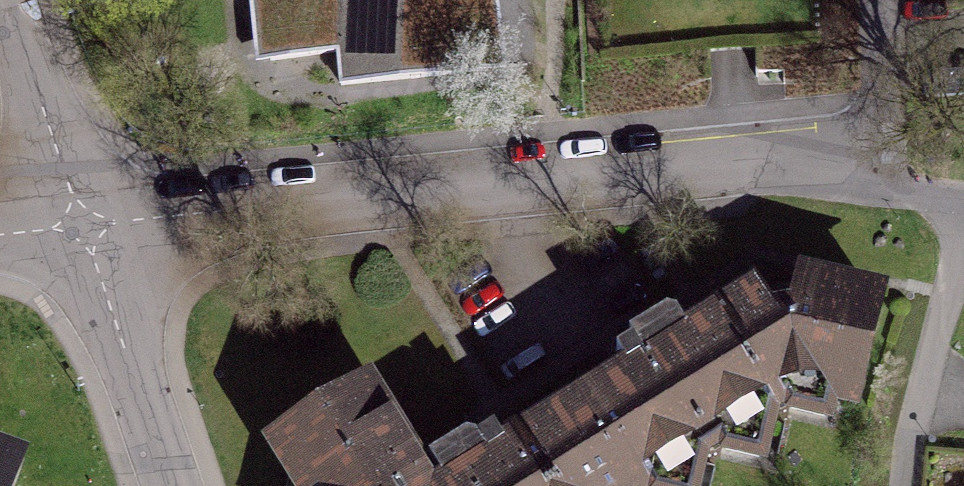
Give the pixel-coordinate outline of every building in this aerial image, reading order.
[(254,61),(335,53),(338,84),(491,68),(484,0),(248,0),(254,61)] [(310,459),(328,485),(729,485),(837,416),(882,428),(930,315),(836,288),(802,313),(770,269),(529,443),(517,426),(466,463),(411,387),(310,459)] [(22,459),(0,451),(0,485),(11,485),(22,459)]
